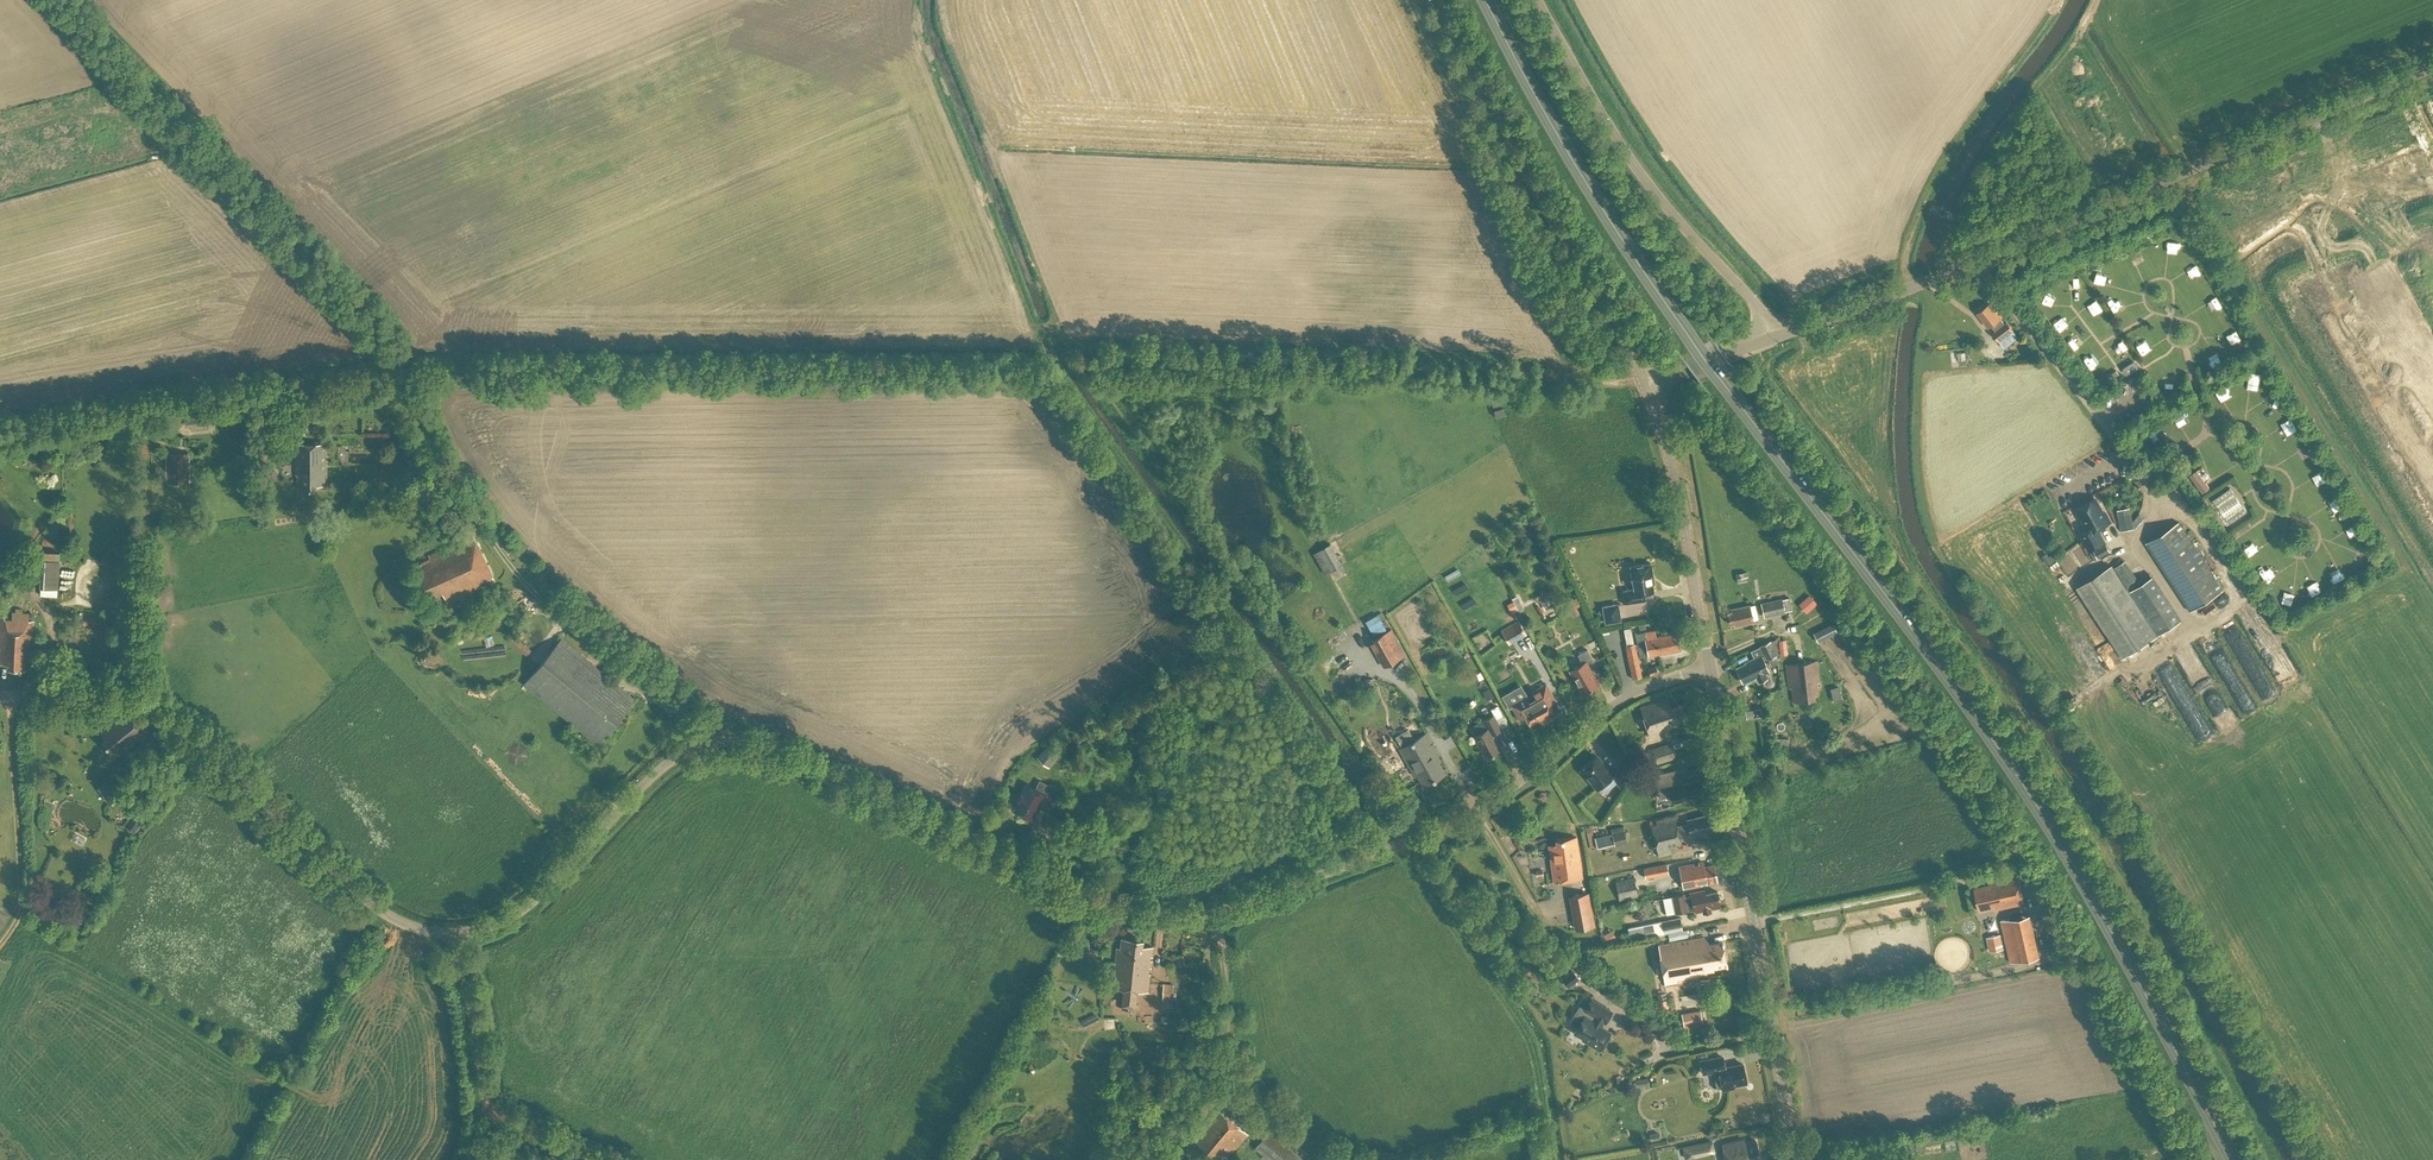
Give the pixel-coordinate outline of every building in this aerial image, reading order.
[(1991,326),(1996,332),(1994,334),(2006,349),(2020,338),(2008,323),(2006,324),(2002,319),(2004,317),(1999,311),(1997,312),(1990,304),(1977,314),(1989,329),(1991,326)] [(2142,353),(2157,346),(2152,336),(2137,343),(2142,353)] [(2135,362),(2123,369),(2126,375),(2138,367),(2135,362)] [(2251,371),(2249,389),(2259,390),(2261,372),(2251,371)] [(2218,389),(2222,398),(2231,394),(2228,385),(2218,389)] [(2275,391),(2266,397),(2271,406),(2281,400),(2275,391)] [(1499,395),(1492,396),(1494,413),(1501,412),(1499,395)] [(192,430),(208,429),(207,420),(213,420),(212,409),(184,412),(185,426),(191,426),(192,430)] [(2183,411),(2176,416),(2182,427),(2190,422),(2183,411)] [(149,436),(148,419),(139,419),(140,436),(149,436)] [(2284,424),(2288,432),(2296,428),(2291,420),(2284,424)] [(325,443),(296,443),(296,475),(298,475),(298,490),(316,490),(316,486),(325,486),(325,443)] [(2303,460),(2313,456),(2308,444),(2298,448),(2303,460)] [(184,479),(189,479),(189,453),(167,453),(167,482),(184,482),(184,479)] [(2187,469),(2197,490),(2208,485),(2198,464),(2187,469)] [(2324,470),(2313,474),(2317,485),(2328,481),(2324,470)] [(2213,500),(2218,508),(2213,511),(2219,519),(2224,516),(2229,523),(2247,511),(2230,488),(2213,500)] [(185,503),(185,489),(175,489),(176,504),(185,503)] [(2090,529),(2082,533),(2090,550),(2106,542),(2099,529),(2112,522),(2107,512),(2105,514),(2097,499),(2079,508),(2079,511),(2082,517),(2084,518),(2090,529)] [(2118,515),(2121,531),(2134,529),(2131,513),(2118,515)] [(2235,537),(2251,525),(2247,520),(2231,531),(2235,537)] [(2345,529),(2353,537),(2361,530),(2354,521),(2345,529)] [(2147,544),(2190,613),(2224,591),(2180,523),(2147,544)] [(430,558),(413,566),(428,599),(443,592),(447,603),(494,582),(473,535),(428,555),(430,558)] [(2251,556),(2261,549),(2254,540),(2244,546),(2251,556)] [(1342,565),(1330,544),(1319,550),(1331,571),(1342,565)] [(2106,544),(2094,551),(2098,559),(2111,552),(2106,544)] [(59,588),(60,560),(38,559),(37,577),(41,577),(40,587),(42,587),(41,596),(57,596),(58,588),(59,588)] [(1630,567),(1633,590),(1623,591),(1625,604),(1645,601),(1644,594),(1653,592),(1652,583),(1654,583),(1650,564),(1630,567)] [(2268,583),(2280,574),(2273,564),(2261,572),(2268,583)] [(2078,588),(2124,659),(2158,637),(2112,566),(2078,588)] [(25,584),(31,571),(22,567),(16,581),(25,584)] [(2156,583),(2137,596),(2157,627),(2177,614),(2156,583)] [(1549,595),(1548,596),(1547,594),(1540,597),(1542,600),(1540,601),(1545,610),(1554,604),(1549,595)] [(1806,613),(1817,603),(1809,594),(1798,604),(1806,613)] [(1782,598),(1760,603),(1764,618),(1785,613),(1785,611),(1792,610),(1789,597),(1782,599),(1782,598)] [(1602,606),(1604,624),(1621,621),(1618,603),(1602,606)] [(1732,613),(1728,614),(1730,625),(1734,624),(1735,627),(1754,623),(1753,621),(1757,620),(1755,606),(1750,607),(1750,606),(1731,609),(1732,613)] [(1364,616),(1367,622),(1380,617),(1378,611),(1364,616)] [(9,669),(30,670),(31,652),(32,652),(33,631),(34,621),(6,619),(6,615),(2,615),(1,630),(0,647),(0,665),(9,665),(9,669)] [(1833,621),(1812,630),(1817,641),(1838,632),(1833,621)] [(1519,622),(1502,632),(1509,644),(1526,635),(1519,622)] [(1404,654),(1391,630),(1370,641),(1383,666),(1404,654)] [(1640,656),(1680,649),(1677,632),(1656,636),(1655,630),(1635,633),(1640,656)] [(525,683),(599,744),(636,699),(562,638),(525,683)] [(1786,638),(1779,638),(1780,653),(1787,653),(1786,638)] [(1770,641),(1760,646),(1767,660),(1777,655),(1770,641)] [(488,645),(488,652),(474,652),(474,656),(507,654),(506,644),(488,645)] [(1641,677),(1635,644),(1625,646),(1632,679),(1641,677)] [(1577,656),(1582,664),(1570,672),(1582,694),(1598,685),(1588,666),(1594,662),(1587,650),(1577,656)] [(1767,678),(1765,673),(1769,671),(1761,655),(1745,663),(1745,664),(1736,668),(1743,682),(1754,677),(1755,678),(1756,677),(1758,682),(1767,678)] [(1815,694),(1818,694),(1816,682),(1819,681),(1817,662),(1786,665),(1789,689),(1792,688),(1794,702),(1815,699),(1815,694)] [(2189,671),(2217,717),(2230,710),(2202,663),(2189,671)] [(1525,716),(1529,724),(1541,717),(1543,720),(1554,713),(1550,706),(1556,702),(1546,684),(1531,692),(1536,701),(1531,704),(1526,695),(1511,704),(1519,719),(1525,716)] [(1678,721),(1687,718),(1682,703),(1672,707),(1669,698),(1640,707),(1648,735),(1671,728),(1671,727),(1680,724),(1678,721)] [(106,741),(103,744),(114,758),(122,751),(123,752),(146,734),(127,710),(109,725),(110,726),(100,734),(106,741)] [(1485,758),(1500,749),(1492,734),(1502,729),(1493,714),(1483,720),(1482,720),(1482,721),(1484,720),(1488,727),(1473,736),(1485,758)] [(1417,775),(1423,785),(1445,773),(1438,762),(1441,761),(1437,755),(1439,754),(1427,732),(1414,740),(1408,729),(1396,736),(1402,747),(1399,748),(1415,776),(1417,775)] [(1652,747),(1657,763),(1675,758),(1671,742),(1652,747)] [(1047,744),(1036,756),(1049,767),(1060,755),(1047,744)] [(1581,768),(1598,788),(1612,776),(1620,787),(1628,780),(1619,770),(1614,774),(1607,766),(1606,768),(1596,756),(1581,768)] [(1655,774),(1659,790),(1671,788),(1672,794),(1674,802),(1685,800),(1685,803),(1692,801),(1691,799),(1702,796),(1698,780),(1682,784),(1680,778),(1677,779),(1675,770),(1655,774)] [(1038,806),(1047,811),(1058,790),(1040,781),(1035,789),(1026,785),(1014,809),(1032,819),(1038,806)] [(1687,819),(1688,823),(1676,826),(1675,820),(1651,826),(1658,856),(1672,852),(1669,843),(1680,841),(1678,834),(1684,833),(1690,832),(1690,835),(1693,834),(1693,836),(1699,834),(1698,833),(1711,830),(1707,815),(1687,819)] [(126,826),(135,832),(142,823),(133,817),(126,826)] [(1612,833),(1594,837),(1597,847),(1614,843),(1614,846),(1627,843),(1623,826),(1611,828),(1612,833)] [(1576,837),(1555,840),(1556,844),(1548,845),(1553,882),(1582,878),(1576,837)] [(1703,861),(1678,866),(1683,888),(1718,882),(1715,864),(1704,866),(1703,861)] [(1666,863),(1643,867),(1645,878),(1668,874),(1666,863)] [(1990,885),(1974,888),(1980,911),(1994,908),(1994,911),(2024,904),(2018,875),(1991,881),(1990,885)] [(1619,900),(1638,897),(1634,877),(1615,881),(1619,900)] [(1683,894),(1662,898),(1666,914),(1686,910),(1687,913),(1702,910),(1703,913),(1711,911),(1711,908),(1720,907),(1717,891),(1704,893),(1704,890),(1690,892),(1690,896),(1684,897),(1683,894)] [(1595,926),(1589,892),(1569,896),(1575,930),(1595,926)] [(2031,915),(2001,922),(2010,963),(2040,957),(2031,915)] [(1680,917),(1628,928),(1631,940),(1682,930),(1680,917)] [(1989,950),(2004,947),(2002,933),(1987,935),(1989,950)] [(1706,971),(1713,970),(1713,967),(1727,965),(1723,941),(1709,943),(1704,937),(1659,945),(1666,986),(1677,984),(1677,980),(1707,975),(1706,971)] [(1148,991),(1153,948),(1142,947),(1143,941),(1121,938),(1120,948),(1117,947),(1113,987),(1125,988),(1124,998),(1133,1000),(1135,989),(1148,991)] [(1563,979),(1568,986),(1579,977),(1574,970),(1563,979)] [(1162,998),(1175,999),(1176,991),(1173,991),(1173,984),(1164,983),(1162,998)] [(1574,1032),(1590,1042),(1589,1043),(1599,1049),(1610,1032),(1599,1026),(1602,1021),(1604,1022),(1611,1011),(1591,999),(1585,1009),(1579,1006),(1570,1021),(1578,1025),(1574,1032)] [(1701,1008),(1681,1011),(1684,1026),(1692,1025),(1693,1028),(1704,1027),(1701,1008)] [(1718,1070),(1720,1076),(1714,1078),(1717,1089),(1722,1088),(1722,1089),(1734,1087),(1733,1084),(1746,1082),(1743,1064),(1725,1067),(1722,1057),(1700,1061),(1702,1073),(1718,1070)] [(1186,1148),(1200,1159),(1208,1159),(1210,1158),(1213,1159),(1226,1159),(1248,1134),(1219,1110),(1186,1148)] [(1268,1132),(1254,1149),(1268,1159),(1302,1159),(1268,1132)] [(1727,1143),(1731,1159),(1757,1159),(1760,1158),(1755,1137),(1727,1143)] [(1686,1158),(1702,1154),(1699,1144),(1683,1147),(1686,1158)]
